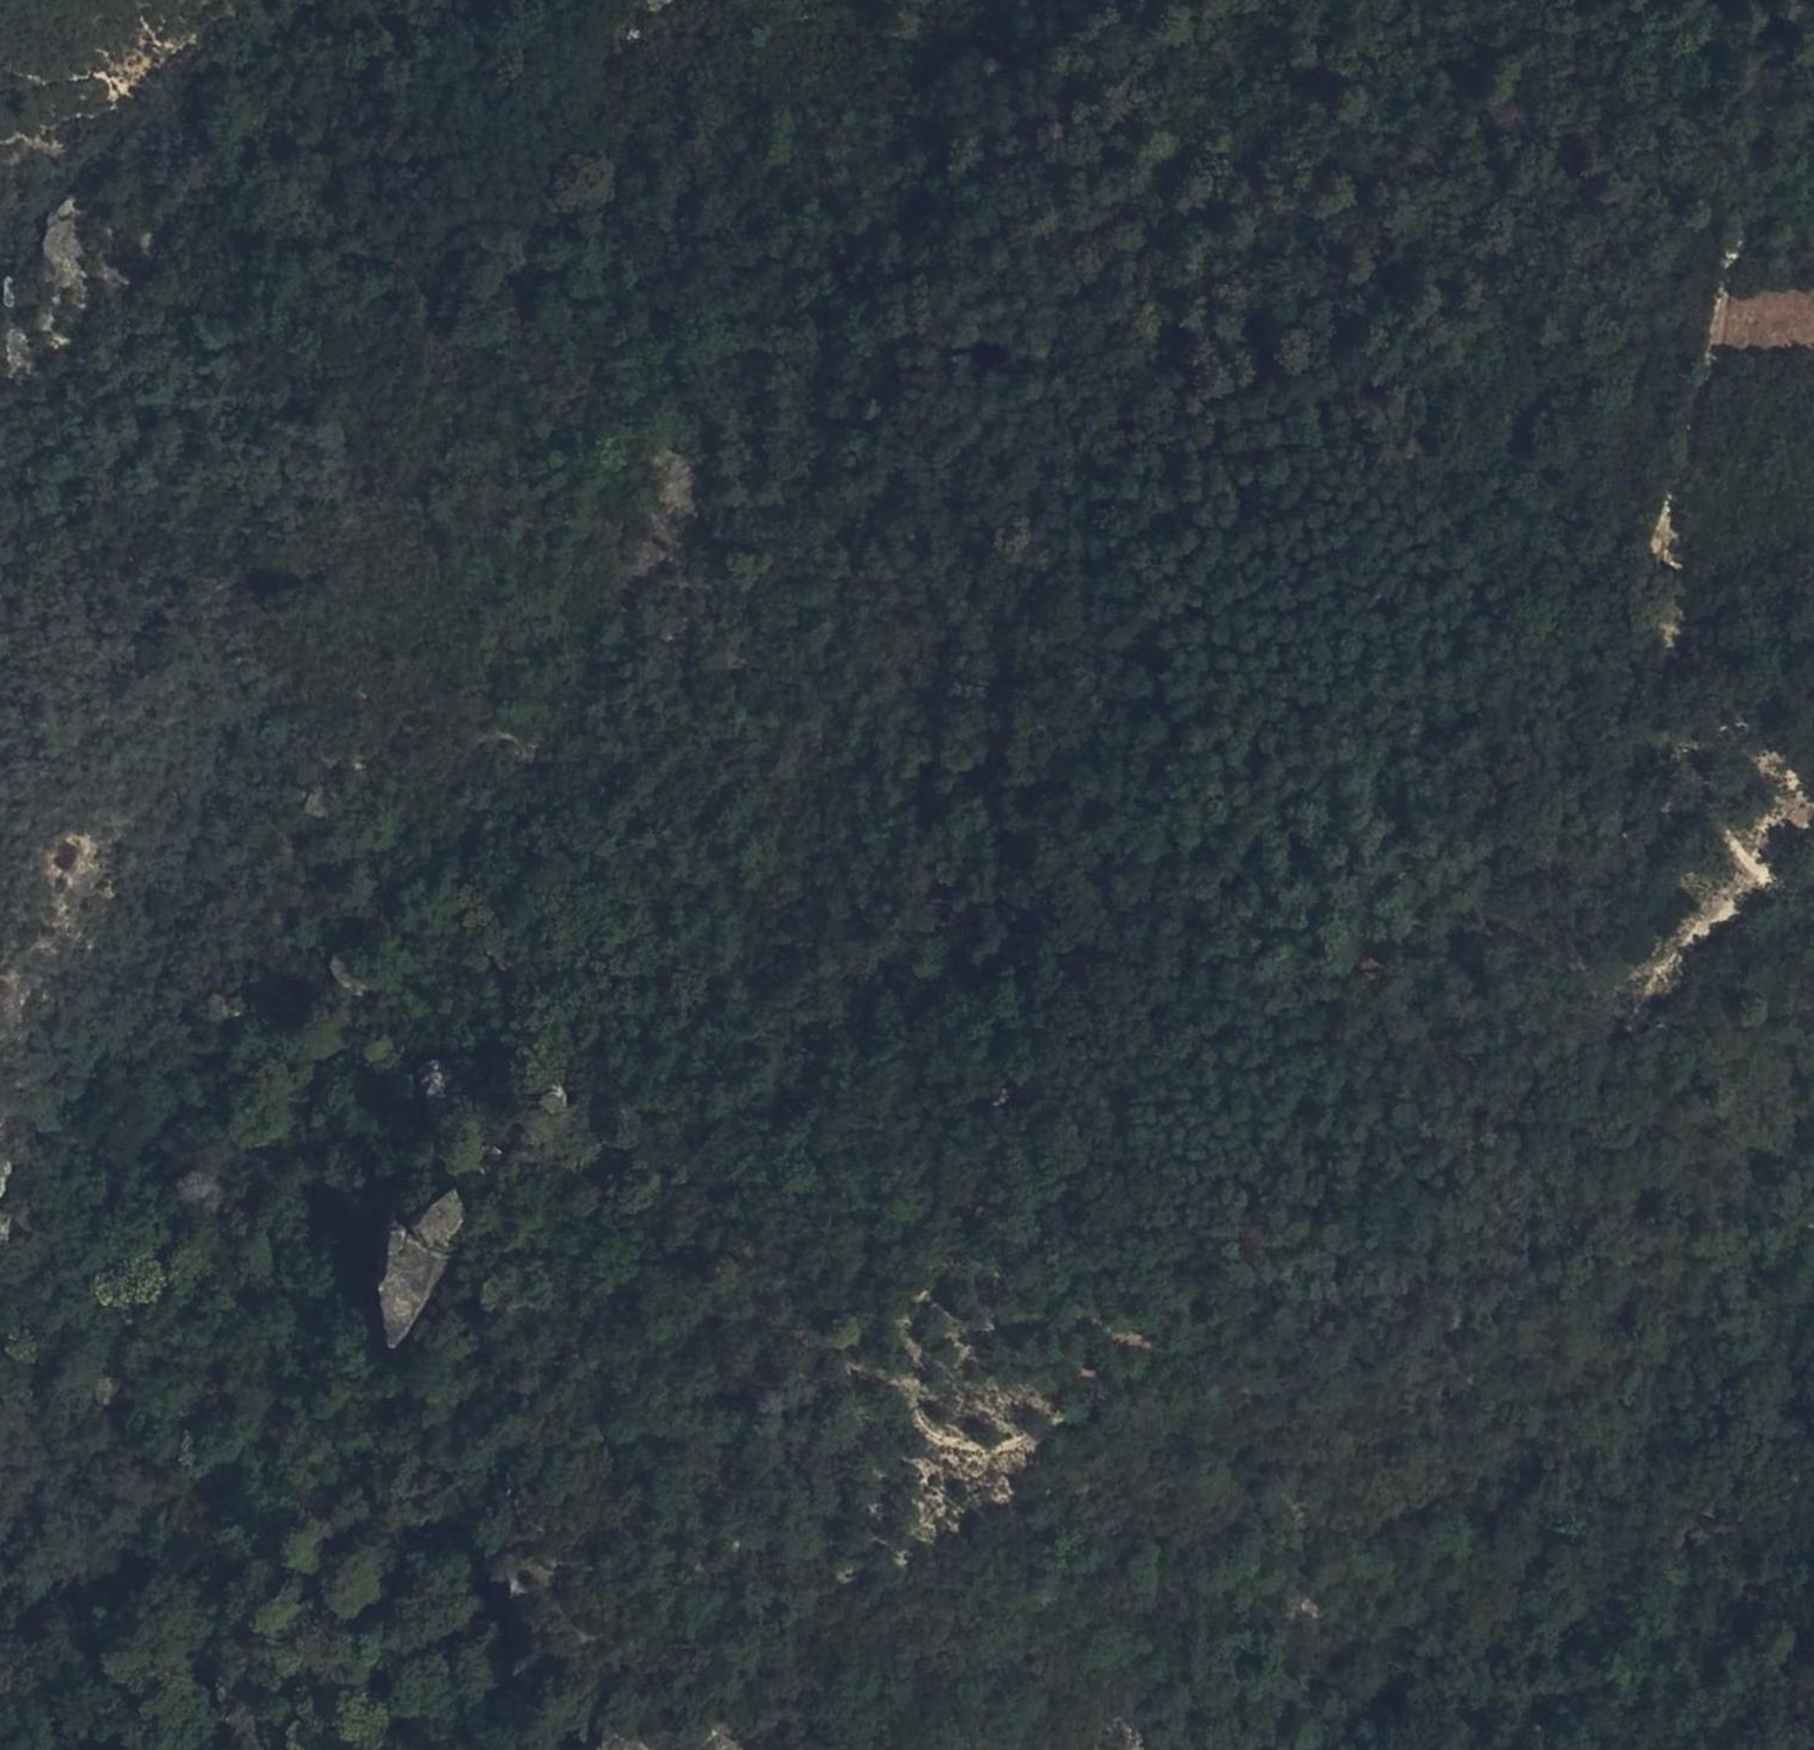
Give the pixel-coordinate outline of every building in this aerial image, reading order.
[(393,1320),(427,1312),(419,1275),(454,1266),(444,1223),(470,1217),(464,1190),(368,1212),(393,1320)] [(8,1209),(0,1205),(0,1225),(8,1209)]
